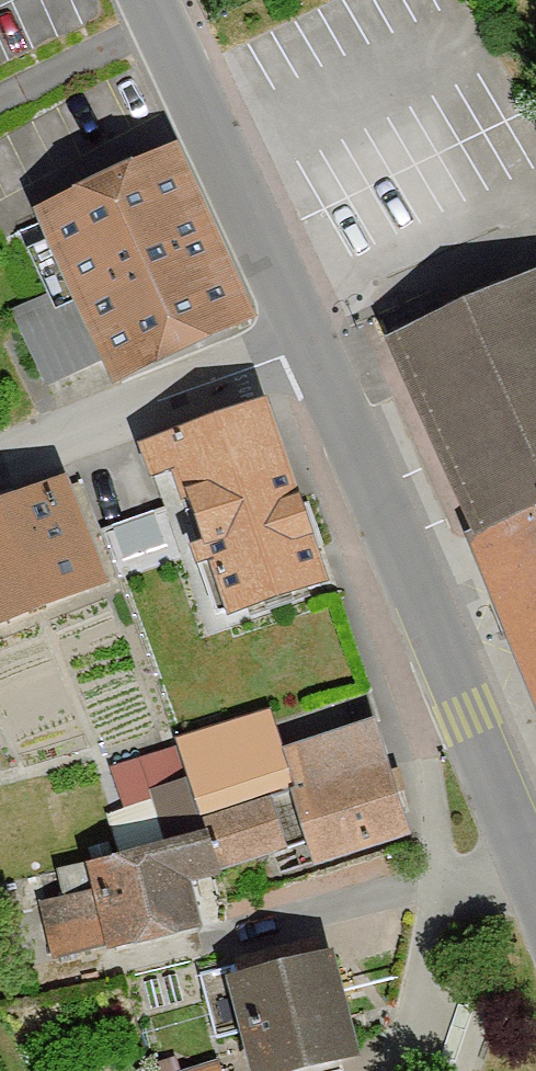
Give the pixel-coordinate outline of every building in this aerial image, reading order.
[(235,317),(151,135),(0,204),(84,387),(235,317)] [(384,337),(535,702),(535,261),(384,337)] [(205,623),(316,581),(246,396),(134,439),(205,623)] [(91,577),(48,466),(0,484),(0,611),(91,577)] [(254,757),(240,716),(168,741),(182,782),(254,757)] [(298,867),(404,837),(371,720),(265,750),(298,867)] [(210,868),(276,845),(257,791),(191,814),(210,868)] [(54,959),(200,922),(175,824),(29,861),(54,959)] [(315,946),(206,968),(227,1070),(242,1070),(337,1052),(315,946)]
